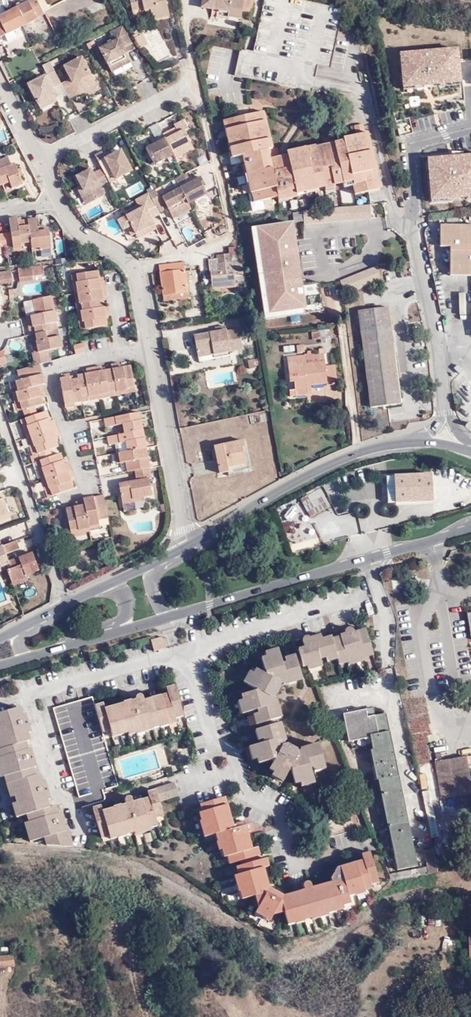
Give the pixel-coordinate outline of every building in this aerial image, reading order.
[(28,0),(0,15),(0,18),(1,20),(0,20),(0,37),(39,18),(39,17),(46,14),(39,0),(29,0),(28,0)] [(151,11),(154,21),(172,17),(169,0),(136,0),(137,1),(131,3),(134,12),(135,12),(145,9),(146,12),(151,11)] [(245,15),(245,14),(244,3),(233,1),(233,0),(205,0),(203,9),(229,14),(228,19),(234,20),(244,19),(245,15)] [(241,79),(319,94),(325,66),(336,69),(348,10),(294,0),(270,0),(259,54),(246,52),(241,79)] [(245,14),(245,15),(245,14),(253,15),(256,1),(250,0),(248,0),(247,4),(245,14)] [(136,48),(123,24),(110,30),(115,39),(100,47),(113,72),(134,61),(129,51),(136,48)] [(141,40),(138,42),(143,52),(150,49),(144,38),(141,40)] [(399,48),(402,85),(460,82),(458,44),(399,48)] [(62,82),(63,82),(71,98),(80,94),(81,96),(99,87),(83,55),(65,64),(71,78),(62,82)] [(59,57),(51,61),(54,66),(62,62),(59,57)] [(63,84),(51,61),(42,65),(47,74),(29,83),(42,108),(59,100),(60,99),(54,88),(63,84)] [(59,100),(42,108),(44,113),(61,104),(59,100)] [(290,159),(279,162),(277,152),(274,153),(263,115),(223,125),(232,161),(242,159),(245,172),(250,170),(252,177),(254,185),(257,195),(259,204),(280,199),(281,201),(291,198),(299,196),(298,193),(306,190),(317,188),(325,185),(327,189),(337,187),(340,186),(344,184),(353,182),(354,186),(356,195),(376,191),(374,185),(378,184),(374,172),(377,172),(368,136),(366,136),(365,129),(354,132),(356,138),(343,141),(344,144),(336,146),(327,149),(317,151),(316,150),(289,156),(290,159)] [(175,124),(151,136),(154,140),(147,144),(156,163),(158,163),(159,166),(176,158),(174,154),(179,152),(182,158),(185,157),(186,158),(193,155),(192,153),(197,151),(185,125),(187,124),(183,117),(174,121),(175,124)] [(327,149),(336,146),(334,139),(325,142),(327,149)] [(95,150),(109,180),(110,180),(133,168),(121,145),(104,153),(101,147),(95,150)] [(0,160),(0,175),(3,182),(9,180),(11,184),(12,187),(23,183),(15,162),(10,164),(7,157),(0,160)] [(92,165),(76,173),(81,181),(76,184),(85,201),(105,191),(92,165)] [(156,186),(150,189),(158,202),(166,199),(174,215),(191,206),(181,183),(160,194),(156,186)] [(150,189),(136,197),(140,204),(115,217),(122,229),(124,228),(130,239),(157,225),(152,215),(161,210),(158,202),(150,189)] [(12,233),(6,233),(7,241),(13,241),(14,244),(14,246),(22,245),(22,241),(31,240),(28,220),(23,220),(18,221),(18,217),(10,218),(12,233)] [(28,220),(31,240),(31,244),(32,245),(43,243),(43,248),(52,247),(50,229),(45,229),(45,225),(37,226),(37,219),(28,220)] [(294,221),(252,227),(264,313),(306,308),(294,221)] [(439,227),(438,248),(450,249),(450,277),(470,277),(470,227),(439,227)] [(397,253),(408,251),(406,242),(395,243),(397,253)] [(239,247),(227,249),(228,254),(215,256),(215,259),(207,261),(208,274),(209,274),(211,290),(235,288),(234,277),(244,276),(239,247)] [(188,288),(184,259),(159,263),(164,292),(188,288)] [(18,274),(15,274),(16,277),(37,274),(36,266),(26,268),(26,269),(18,270),(18,274)] [(374,266),(338,281),(343,294),(379,279),(374,266)] [(340,278),(354,272),(353,267),(338,272),(340,278)] [(75,291),(105,286),(103,278),(99,279),(97,269),(71,273),(75,291)] [(12,282),(10,270),(0,271),(0,284),(12,282)] [(106,294),(105,286),(75,291),(78,310),(104,305),(102,295),(106,294)] [(108,304),(104,305),(78,310),(81,329),(107,325),(105,314),(110,313),(108,304)] [(33,331),(45,329),(56,327),(53,309),(30,314),(32,325),(33,331)] [(366,312),(358,313),(371,410),(388,408),(401,407),(388,309),(366,312)] [(45,329),(33,331),(29,332),(31,341),(35,340),(37,350),(61,345),(59,334),(47,336),(45,329)] [(216,336),(195,340),(199,362),(243,353),(243,351),(250,350),(249,342),(242,343),(240,333),(227,335),(226,330),(216,332),(216,336)] [(76,353),(84,352),(82,342),(74,343),(76,353)] [(307,382),(312,381),(337,377),(336,361),(325,362),(323,352),(287,358),(289,373),(295,373),(296,378),(297,386),(290,387),(290,395),(308,392),(307,387),(307,382)] [(111,363),(112,368),(116,389),(117,393),(127,392),(127,387),(134,386),(130,365),(125,366),(122,366),(121,364),(121,361),(111,363)] [(39,363),(17,368),(16,368),(19,379),(17,379),(20,390),(43,384),(44,384),(39,363)] [(103,367),(103,365),(93,367),(99,397),(110,395),(109,391),(116,389),(112,368),(107,369),(104,370),(103,367)] [(99,397),(93,367),(83,369),(83,371),(84,374),(78,375),(83,395),(87,395),(88,399),(99,397)] [(206,386),(236,384),(235,367),(205,369),(206,386)] [(81,397),(81,396),(76,375),(60,378),(65,403),(71,402),(82,401),(81,397)] [(12,381),(15,391),(20,390),(17,379),(12,381)] [(44,391),(43,384),(20,390),(15,391),(14,391),(17,402),(21,401),(23,409),(28,407),(33,406),(43,403),(42,396),(41,392),(43,391),(44,391)] [(49,417),(47,411),(36,415),(31,416),(25,418),(28,425),(24,426),(28,436),(57,426),(55,420),(53,420),(50,421),(49,417)] [(143,428),(139,411),(103,418),(105,426),(118,424),(123,423),(124,432),(143,428)] [(40,452),(45,449),(50,448),(59,444),(56,438),(54,434),(58,433),(59,437),(61,437),(57,426),(28,436),(32,447),(36,445),(39,452),(40,452)] [(125,441),(126,450),(146,446),(143,428),(124,432),(120,433),(107,435),(108,444),(116,442),(125,441)] [(244,453),(247,452),(244,440),(216,446),(221,473),(230,471),(229,466),(246,463),(244,453)] [(116,442),(118,452),(126,450),(125,441),(116,442)] [(127,471),(134,469),(150,466),(146,446),(126,450),(118,452),(120,462),(125,461),(127,471)] [(52,454),(47,455),(42,457),(36,459),(43,477),(72,466),(69,458),(66,459),(62,450),(52,454)] [(120,462),(118,452),(110,453),(112,463),(120,462)] [(230,471),(230,473),(245,470),(247,469),(246,463),(229,466),(230,471)] [(50,495),(74,486),(72,480),(69,474),(72,473),(74,473),(72,466),(43,477),(50,495)] [(129,479),(119,481),(123,501),(134,499),(134,495),(144,493),(153,491),(150,475),(152,475),(150,466),(134,469),(136,478),(129,479)] [(419,499),(433,498),(431,472),(386,476),(387,502),(419,499)] [(304,492),(314,513),(330,506),(320,485),(304,492)] [(108,515),(103,491),(90,495),(85,497),(85,499),(90,521),(99,519),(99,516),(108,515)] [(10,515),(8,509),(15,507),(11,497),(2,500),(0,494),(0,518),(10,515)] [(78,503),(69,505),(72,524),(78,523),(79,529),(91,526),(90,521),(85,499),(77,501),(78,503)] [(335,511),(306,517),(309,529),(303,531),(306,544),(361,533),(358,515),(337,519),(335,511)] [(21,546),(18,539),(3,544),(7,552),(21,546)] [(9,559),(7,552),(3,544),(0,545),(0,563),(1,562),(2,566),(10,563),(9,559)] [(9,559),(10,563),(13,568),(8,570),(12,581),(26,576),(26,574),(39,569),(33,551),(9,559)] [(12,581),(13,583),(13,584),(27,579),(26,576),(12,581)] [(328,638),(328,636),(319,638),(299,643),(300,648),(296,649),(297,655),(300,664),(301,666),(306,665),(319,660),(318,657),(323,656),(334,652),(335,657),(344,654),(345,658),(363,653),(361,649),(369,647),(363,626),(351,630),(352,632),(338,636),(337,635),(328,638)] [(151,638),(153,650),(165,647),(163,635),(151,638)] [(262,660),(275,655),(274,651),(260,655),(262,660)] [(345,658),(346,659),(347,662),(363,657),(363,653),(345,658)] [(260,727),(275,722),(281,720),(274,702),(270,703),(269,699),(273,698),(280,685),(278,683),(281,681),(283,685),(299,680),(295,666),(292,660),(283,663),(278,665),(275,655),(262,660),(257,661),(262,675),(258,676),(251,673),(246,684),(243,690),(250,693),(251,696),(239,700),(242,705),(245,718),(254,715),(255,719),(258,728),(260,727)] [(297,655),(292,657),(292,660),(295,666),(300,664),(297,655)] [(307,669),(321,665),(319,660),(306,665),(307,669)] [(246,684),(251,673),(247,671),(242,682),(246,684)] [(136,727),(144,725),(153,723),(152,720),(160,717),(161,720),(169,718),(175,716),(175,711),(182,710),(174,683),(165,685),(168,695),(137,703),(137,701),(106,709),(103,701),(94,703),(92,696),(53,706),(79,793),(117,783),(102,731),(110,729),(110,730),(118,728),(126,726),(127,730),(136,727)] [(245,718),(242,705),(236,707),(240,720),(245,718)] [(61,843),(73,844),(69,829),(66,829),(63,830),(62,825),(65,824),(63,817),(60,818),(58,812),(56,804),(50,806),(47,799),(46,793),(49,792),(47,785),(44,786),(42,779),(40,772),(35,773),(33,767),(31,761),(35,760),(33,753),(29,754),(27,748),(25,740),(30,738),(28,732),(26,726),(29,725),(27,718),(24,719),(22,712),(20,706),(0,712),(0,741),(2,747),(0,747),(0,757),(7,782),(12,780),(22,814),(27,812),(29,820),(35,839),(61,843)] [(371,719),(377,718),(376,710),(369,710),(369,713),(371,719)] [(377,718),(371,719),(369,713),(345,717),(350,741),(372,737),(379,778),(372,780),(376,805),(380,804),(383,817),(387,816),(397,872),(418,869),(390,716),(377,718)] [(275,722),(260,727),(262,733),(277,728),(275,722)] [(301,787),(315,783),(311,773),(314,772),(315,774),(328,770),(320,745),(303,751),(304,755),(298,757),(297,751),(288,747),(282,749),(281,745),(286,743),(280,727),(277,728),(262,733),(259,733),(262,744),(263,748),(255,750),(260,764),(261,768),(274,764),(275,769),(271,777),(275,779),(277,775),(283,778),(288,781),(289,777),(292,776),(296,789),(301,787)] [(260,764),(255,750),(250,752),(254,766),(260,764)] [(448,757),(454,794),(470,792),(464,754),(448,757)] [(441,796),(454,794),(448,757),(435,759),(441,796)] [(432,762),(417,765),(422,790),(437,787),(432,762)] [(156,787),(160,798),(179,793),(175,779),(156,784),(156,787)] [(148,821),(156,819),(155,816),(154,812),(163,810),(160,798),(156,787),(147,789),(150,798),(103,811),(101,803),(91,805),(99,832),(107,830),(108,832),(115,830),(125,828),(133,826),(133,828),(149,823),(148,821)] [(203,809),(206,818),(203,819),(206,827),(208,834),(215,832),(219,831),(221,838),(219,839),(221,849),(225,848),(227,855),(232,853),(234,860),(238,859),(256,854),(260,853),(257,845),(248,848),(241,824),(230,827),(221,796),(203,801),(205,808),(203,809)] [(30,838),(35,839),(29,820),(25,821),(30,838)] [(133,828),(134,829),(135,832),(150,828),(149,825),(149,823),(133,828)] [(126,832),(125,828),(115,830),(116,835),(117,836),(127,833),(126,832)] [(427,873),(436,872),(432,847),(422,849),(427,873)] [(240,872),(242,880),(244,887),(246,896),(255,894),(258,904),(257,906),(265,909),(272,913),(284,910),(288,923),(305,918),(303,913),(310,911),(310,913),(317,911),(326,909),(325,907),(332,905),(341,902),(340,900),(351,896),(350,894),(349,889),(355,887),(362,886),(362,884),(371,882),(370,878),(376,876),(368,850),(360,852),(363,861),(340,867),(334,883),(283,897),(265,888),(259,867),(269,864),(267,857),(257,859),(240,864),(242,871),(240,872)] [(240,864),(257,859),(256,854),(238,859),(240,864)] [(386,865),(391,879),(397,877),(392,863),(386,865)] [(244,887),(238,889),(241,898),(246,896),(244,887)] [(24,959),(34,958),(32,949),(20,950),(21,960),(24,959)] [(14,966),(13,955),(0,957),(0,968),(14,966)] [(401,978),(394,980),(398,993),(405,991),(401,978)] [(425,1005),(410,1008),(411,1013),(412,1016),(427,1016),(425,1005)]
